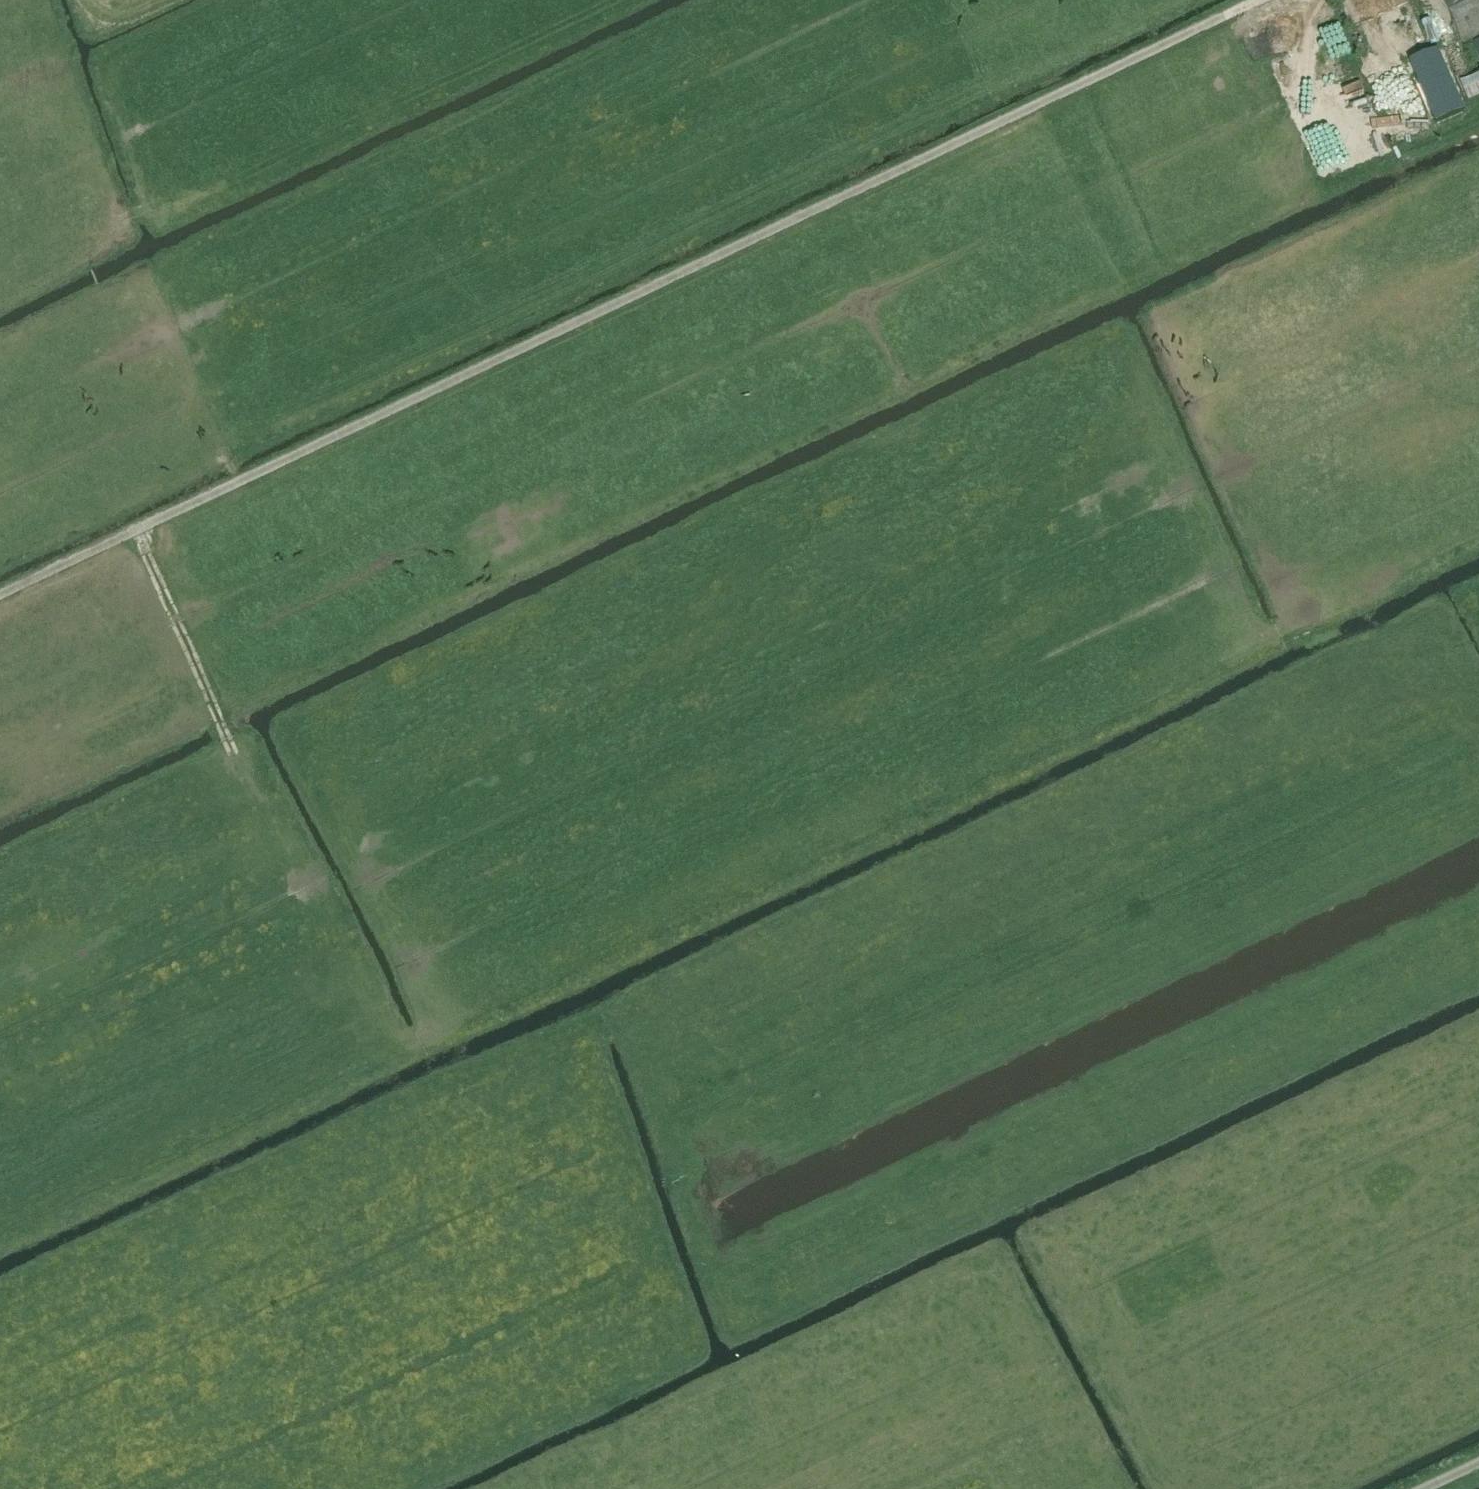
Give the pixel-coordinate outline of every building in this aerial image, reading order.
[(1463,42),(1478,35),(1478,0),(1445,0),(1463,42)] [(1418,54),(1444,112),(1470,101),(1444,42),(1418,54)]
